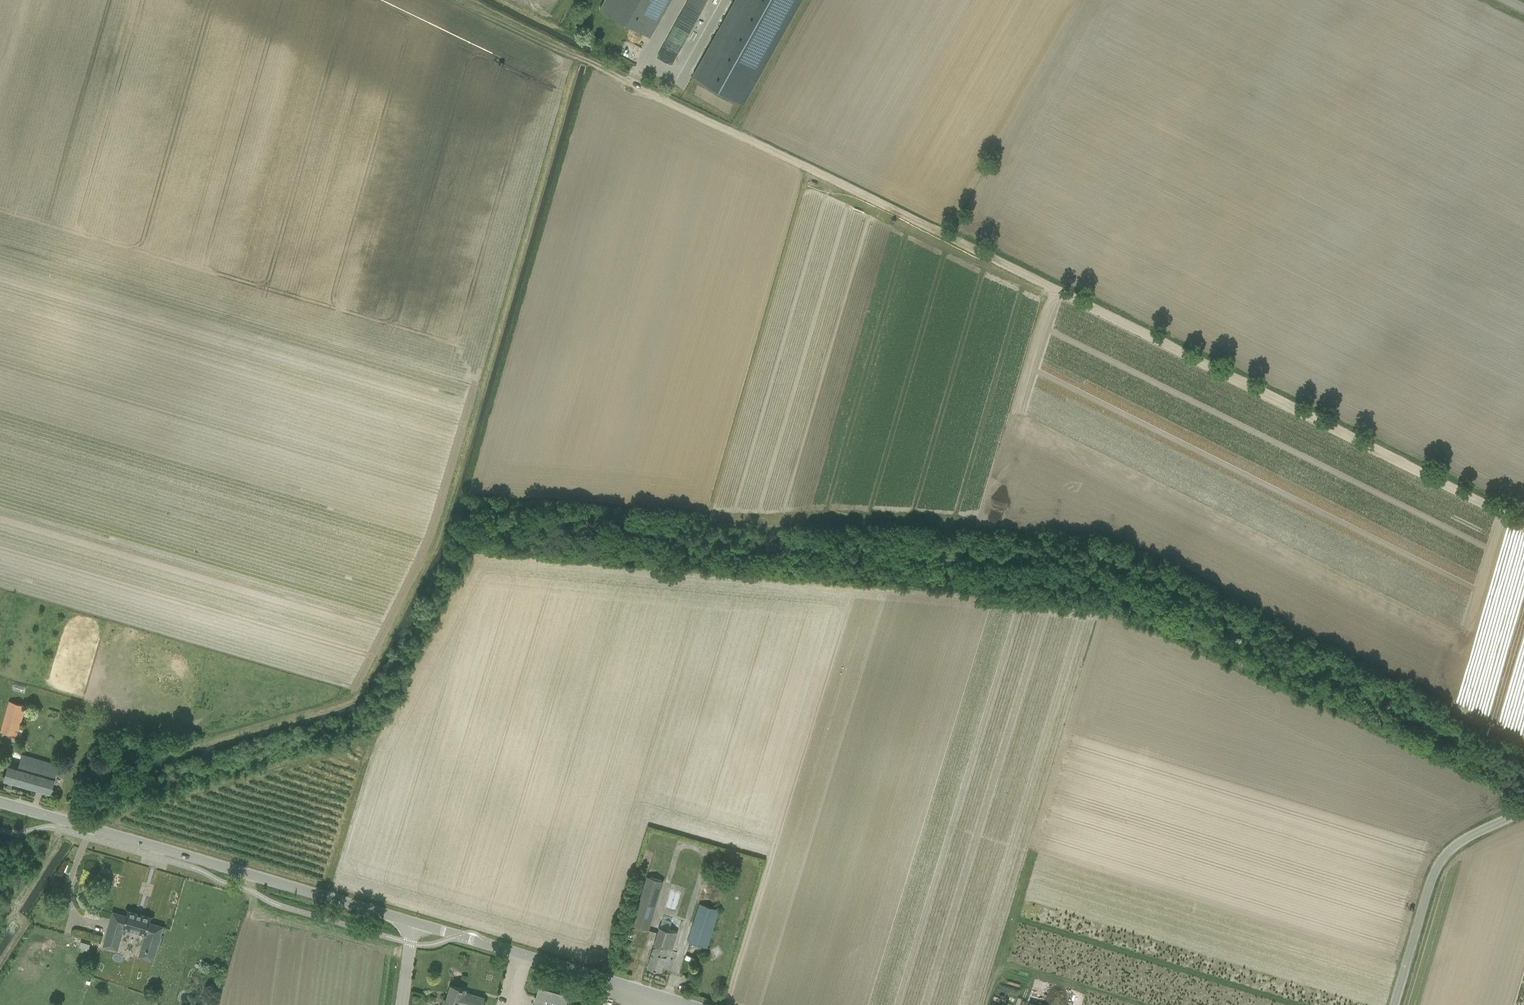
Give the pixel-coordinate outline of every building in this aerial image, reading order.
[(650,37),(671,0),(605,0),(600,9),(650,37)] [(708,0),(686,0),(686,20),(699,20),(708,0)] [(802,0),(735,0),(693,76),(743,104),(802,0)] [(10,701),(1,731),(17,736),(26,705),(10,701)] [(4,780),(50,793),(58,765),(22,754),(18,767),(9,764),(4,780)] [(648,929),(662,881),(647,877),(632,924),(647,929),(647,930),(648,929)] [(706,947),(718,909),(700,903),(688,942),(706,947)] [(155,952),(162,927),(149,923),(151,917),(128,911),(127,916),(114,912),(104,945),(117,949),(123,928),(146,934),(140,956),(148,958),(153,959),(155,952)] [(647,966),(661,970),(663,963),(668,964),(678,931),(660,926),(647,966)] [(484,997),(465,992),(465,989),(451,985),(447,999),(443,998),(441,1004),(481,1004),(484,997)] [(568,996),(539,987),(533,1004),(566,1004),(568,996)]
